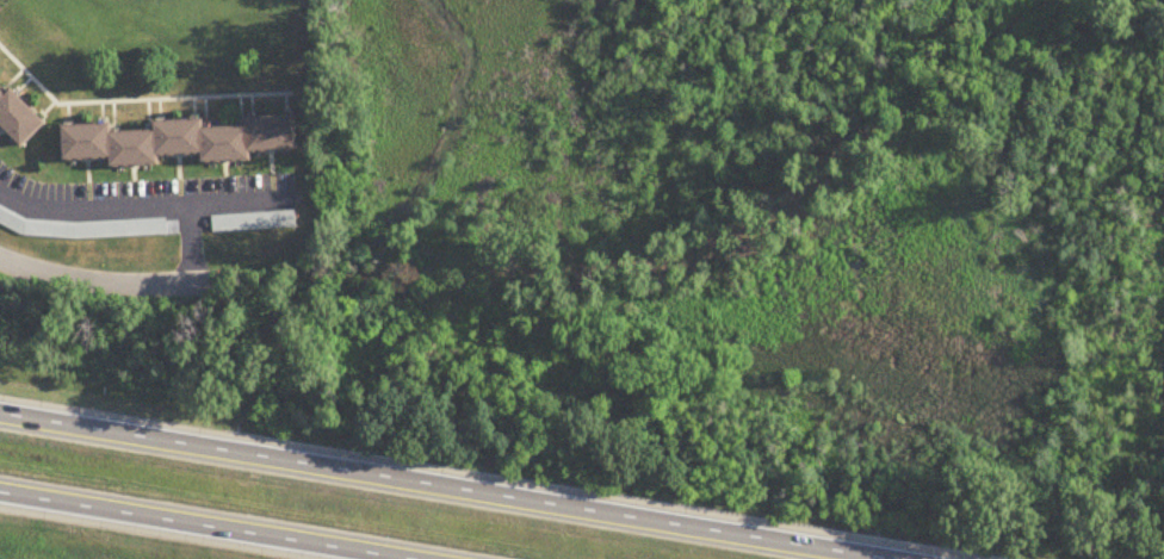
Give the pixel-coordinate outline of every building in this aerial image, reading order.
[(25,147),(47,125),(0,79),(0,123),(25,147)] [(66,128),(67,161),(116,160),(116,167),(163,166),(162,156),(206,155),(208,163),(254,161),(253,153),(299,151),(298,118),(249,119),(249,129),(208,130),(208,122),(159,124),(160,133),(114,135),(114,126),(66,128)] [(31,238),(179,237),(179,224),(169,221),(37,222),(0,205),(0,226),(31,238)] [(212,215),(213,232),(297,230),(296,212),(212,215)]
